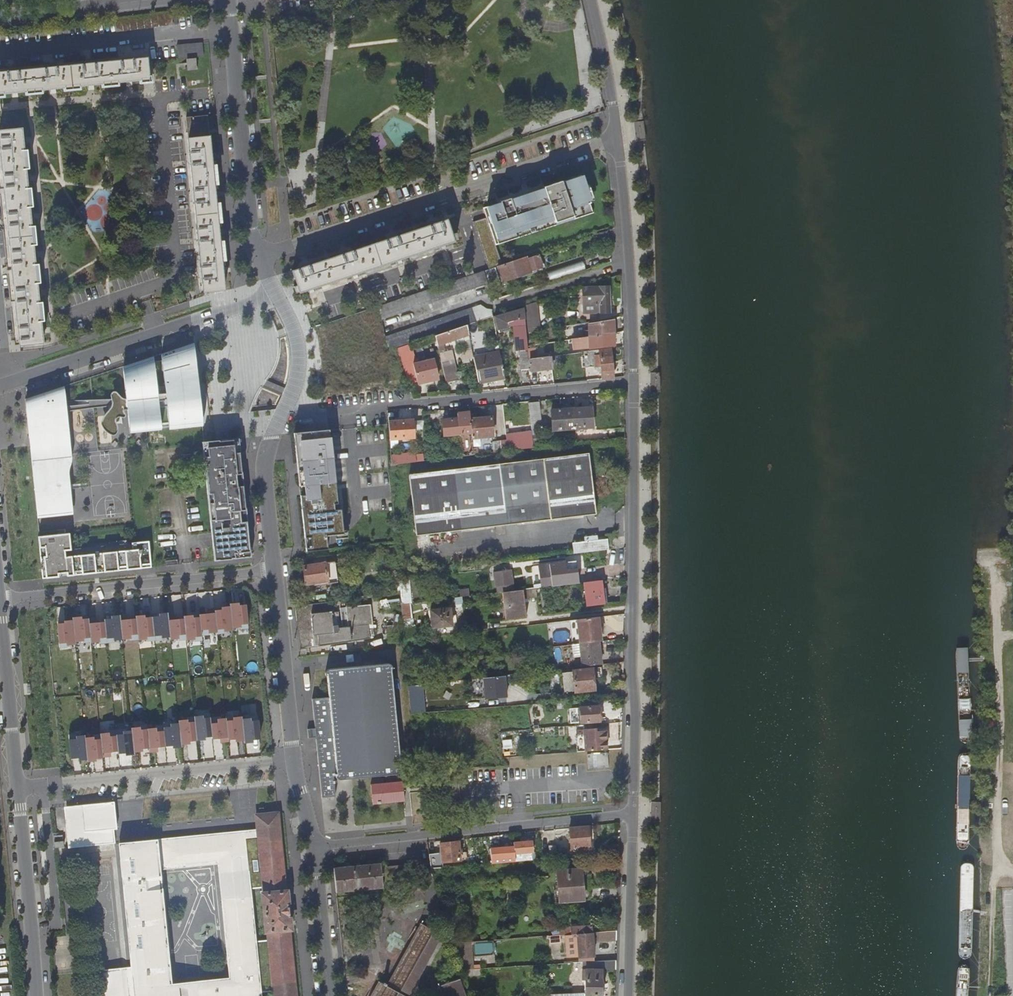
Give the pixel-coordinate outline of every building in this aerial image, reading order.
[(202,43),(177,45),(177,59),(203,57),(202,43)] [(148,79),(145,59),(0,74),(0,94),(148,79)] [(187,71),(189,70),(195,70),(194,60),(187,61),(187,71)] [(186,118),(203,293),(223,291),(206,116),(186,118)] [(19,345),(41,343),(19,117),(0,119),(0,148),(19,345)] [(484,207),(497,246),(596,215),(582,174),(484,207)] [(452,242),(445,221),(291,272),(298,293),(452,242)] [(502,283),(541,270),(537,257),(524,261),(523,259),(501,266),(503,272),(498,273),(502,283)] [(548,283),(584,271),(581,262),(545,274),(548,283)] [(487,284),(483,271),(302,331),(305,344),(487,284)] [(608,312),(609,287),(599,287),(599,297),(595,297),(595,304),(599,304),(599,312),(608,312)] [(476,321),(472,307),(310,361),(309,361),(312,374),(315,373),(476,321)] [(525,337),(525,333),(523,311),(516,311),(495,318),(497,326),(518,320),(519,342),(520,342),(521,351),(519,351),(520,365),(527,365),(527,360),(526,346),(525,342),(525,337)] [(466,326),(467,334),(470,350),(478,348),(475,331),(489,327),(489,324),(492,323),(490,318),(466,326)] [(583,338),(588,337),(612,334),(613,321),(588,324),(587,333),(584,333),(583,338)] [(467,334),(466,326),(466,325),(446,332),(448,341),(467,334)] [(612,346),(612,334),(588,337),(588,349),(612,346)] [(209,426),(201,341),(165,353),(173,430),(209,426)] [(504,350),(476,355),(481,383),(509,378),(504,350)] [(609,350),(584,353),(586,369),(595,368),(595,371),(600,370),(600,379),(612,378),(609,350)] [(447,363),(445,353),(439,354),(441,365),(445,382),(457,379),(453,362),(447,363)] [(169,431),(163,354),(126,368),(131,432),(169,431)] [(551,368),(550,357),(527,360),(527,365),(527,371),(551,368)] [(413,363),(417,381),(437,376),(433,358),(413,363)] [(540,372),(542,383),(550,382),(549,371),(540,372)] [(78,513),(71,384),(26,399),(39,518),(78,513)] [(537,404),(530,405),(532,424),(539,423),(537,404)] [(574,429),(591,428),(590,406),(572,407),(574,429)] [(554,431),(574,429),(572,407),(552,409),(554,431)] [(463,457),(473,456),(471,440),(469,421),(468,414),(457,415),(457,420),(443,422),(444,437),(460,436),(463,457)] [(469,421),(471,440),(492,438),(490,419),(469,421)] [(411,422),(388,424),(390,442),(414,439),(411,422)] [(330,430),(294,434),(306,552),(328,550),(327,537),(344,535),(342,510),(335,511),(335,505),(338,504),(336,481),(331,437),(330,437),(330,433),(330,430)] [(506,452),(532,449),(530,433),(504,436),(506,452)] [(239,439),(202,443),(214,562),(251,558),(239,439)] [(492,454),(501,453),(500,443),(491,443),(492,454)] [(409,477),(416,537),(596,514),(588,454),(409,477)] [(415,455),(391,459),(391,466),(416,463),(415,455)] [(151,569),(148,543),(70,551),(69,535),(37,539),(42,581),(151,569)] [(572,554),(607,550),(606,539),(596,541),(595,536),(583,538),(584,542),(571,544),(572,554)] [(540,589),(578,584),(576,571),(566,572),(565,563),(538,566),(540,589)] [(336,564),(326,565),(328,586),(338,585),(336,564)] [(303,567),(305,588),(328,586),(326,565),(303,567)] [(510,583),(509,569),(495,570),(496,577),(494,578),(495,582),(498,582),(498,585),(510,583)] [(602,604),(599,581),(583,583),(586,607),(602,604)] [(459,589),(461,596),(471,594),(469,586),(459,589)] [(234,589),(235,601),(244,601),(244,588),(234,589)] [(506,621),(523,619),(519,592),(503,594),(506,621)] [(382,606),(401,605),(400,598),(382,600),(382,606)] [(132,599),(123,602),(127,611),(135,608),(132,599)] [(147,599),(139,599),(138,613),(147,614),(147,599)] [(53,622),(55,649),(206,643),(205,639),(251,632),(249,603),(203,608),(203,613),(53,622)] [(301,650),(371,640),(370,627),(373,627),(371,607),(345,610),(348,630),(333,632),(333,628),(341,627),(340,614),(336,614),(336,611),(331,611),(330,604),(297,607),(301,650)] [(67,607),(56,607),(57,621),(68,621),(67,607)] [(451,610),(431,613),(434,630),(453,627),(451,610)] [(597,643),(600,643),(597,618),(576,621),(579,645),(592,644),(597,643)] [(388,630),(390,645),(405,643),(404,628),(388,630)] [(569,642),(568,631),(554,631),(554,642),(569,642)] [(521,652),(532,651),(530,643),(520,645),(521,652)] [(597,643),(592,644),(579,645),(571,646),(573,659),(580,658),(581,668),(599,666),(597,643)] [(325,672),(325,674),(327,674),(329,698),(312,699),(315,727),(317,727),(317,728),(308,729),(308,738),(318,737),(318,739),(316,739),(322,798),(336,796),(334,775),(336,775),(336,777),(337,778),(339,779),(341,780),(352,778),(386,775),(386,782),(371,784),(373,804),(405,800),(411,800),(409,782),(403,782),(403,779),(397,780),(396,775),(398,775),(399,775),(401,774),(402,772),(402,770),(400,770),(391,670),(393,670),(393,669),(393,668),(392,666),(390,666),(389,665),(388,665),(330,669),(328,669),(327,670),(326,670),(325,672)] [(592,691),(591,670),(572,672),(572,673),(561,674),(562,692),(574,691),(574,692),(592,691)] [(509,675),(483,679),(486,700),(512,696),(509,675)] [(411,686),(413,703),(424,702),(422,685),(411,686)] [(598,707),(579,709),(581,724),(599,722),(598,707)] [(570,709),(573,722),(579,721),(577,708),(570,709)] [(212,712),(63,735),(66,761),(215,742),(216,747),(262,743),(259,714),(212,716),(212,712)] [(586,752),(607,750),(605,729),(584,731),(586,752)] [(513,739),(503,740),(503,748),(513,748),(513,739)] [(609,767),(608,752),(588,753),(589,768),(609,767)] [(268,939),(255,941),(251,888),(262,887),(257,828),(119,842),(114,801),(63,806),(65,846),(111,842),(124,968),(92,971),(94,995),(261,995),(261,991),(273,990),(268,939)] [(255,815),(257,828),(262,887),(263,894),(262,894),(263,906),(264,921),(265,932),(268,932),(268,939),(273,990),(273,995),(295,995),(289,930),(290,929),(287,891),(285,891),(277,812),(255,815)] [(597,846),(596,825),(570,828),(572,849),(597,846)] [(515,861),(532,860),(531,852),(533,852),(533,841),(525,842),(524,837),(520,838),(520,842),(513,843),(515,861)] [(458,841),(440,843),(441,859),(460,857),(458,841)] [(494,848),(495,863),(505,862),(503,848),(494,848)] [(378,863),(333,868),(335,892),(381,887),(378,863)] [(405,865),(383,868),(385,881),(406,878),(405,865)] [(581,870),(556,872),(558,902),(583,900),(581,870)] [(420,891),(400,908),(412,921),(432,904),(420,891)] [(422,920),(391,983),(382,979),(374,995),(406,995),(408,992),(405,990),(437,926),(422,920)] [(561,927),(561,934),(567,934),(593,932),(592,925),(583,925),(583,923),(571,923),(571,926),(561,927)] [(616,931),(601,932),(601,941),(616,940),(616,931)] [(594,956),(593,932),(567,934),(568,956),(580,955),(580,956),(594,956)] [(563,943),(563,935),(551,935),(551,944),(563,943)] [(459,959),(471,959),(471,941),(453,942),(459,959)] [(493,943),(476,944),(476,953),(494,953),(493,943)] [(472,968),(471,959),(459,959),(462,968),(472,968)] [(582,962),(582,968),(585,969),(585,979),(584,995),(601,995),(602,970),(615,969),(616,961),(582,962)] [(438,985),(441,995),(465,995),(460,978),(438,985)]
